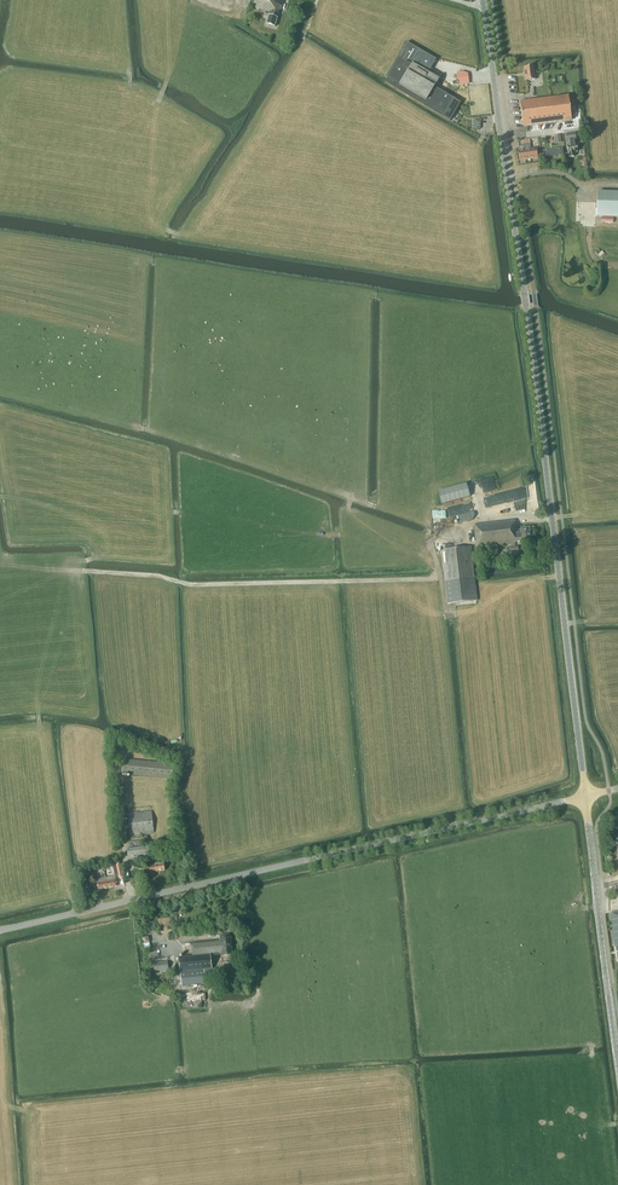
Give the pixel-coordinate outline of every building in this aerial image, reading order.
[(256,7),(271,11),(267,23),(276,26),(280,8),(281,9),(284,0),(258,0),(256,7)] [(386,78),(387,78),(385,83),(423,106),(450,121),(461,102),(435,87),(439,79),(428,73),(436,59),(407,42),(386,78)] [(525,81),(536,79),(534,66),(524,67),(525,81)] [(523,126),(572,120),(568,96),(520,102),(523,126)] [(577,144),(575,144),(574,141),(576,141),(575,133),(565,134),(567,142),(569,142),(570,145),(567,145),(568,153),(569,153),(569,157),(575,156),(574,152),(578,152),(577,144)] [(536,148),(531,149),(529,138),(522,139),(523,150),(518,151),(519,160),(538,158),(536,148)] [(544,157),(563,154),(562,148),(543,151),(544,157)] [(597,192),(597,216),(617,217),(617,192),(597,192)] [(467,483),(438,491),(441,504),(470,496),(467,483)] [(532,502),(529,502),(530,510),(539,509),(537,498),(532,499),(532,502)] [(474,512),(456,517),(458,524),(476,519),(474,512)] [(522,543),(530,542),(529,528),(520,529),(520,531),(516,531),(515,520),(474,525),(477,549),(515,544),(515,542),(522,541),(522,543)] [(477,601),(474,579),(471,547),(452,549),(451,545),(441,546),(448,604),(477,601)] [(172,778),(173,764),(123,758),(122,773),(172,778)] [(130,836),(154,833),(152,811),(128,813),(130,836)] [(131,848),(127,848),(128,856),(151,853),(150,846),(142,847),(131,848)] [(150,872),(165,871),(165,863),(155,864),(155,866),(150,866),(150,872)] [(117,886),(115,876),(106,878),(107,888),(117,886)] [(107,888),(106,878),(96,879),(98,889),(107,888)] [(609,913),(614,947),(616,947),(617,960),(617,912),(609,913)] [(233,954),(231,937),(231,936),(230,936),(230,934),(223,934),(224,937),(220,938),(219,938),(219,940),(192,942),(193,956),(179,957),(181,972),(204,969),(212,968),(211,955),(222,953),(222,956),(227,955),(228,958),(231,957),(231,955),(233,954)] [(169,970),(167,961),(154,963),(155,973),(164,972),(164,971),(169,970)] [(182,986),(206,983),(204,969),(196,970),(195,970),(181,972),(182,986)]
